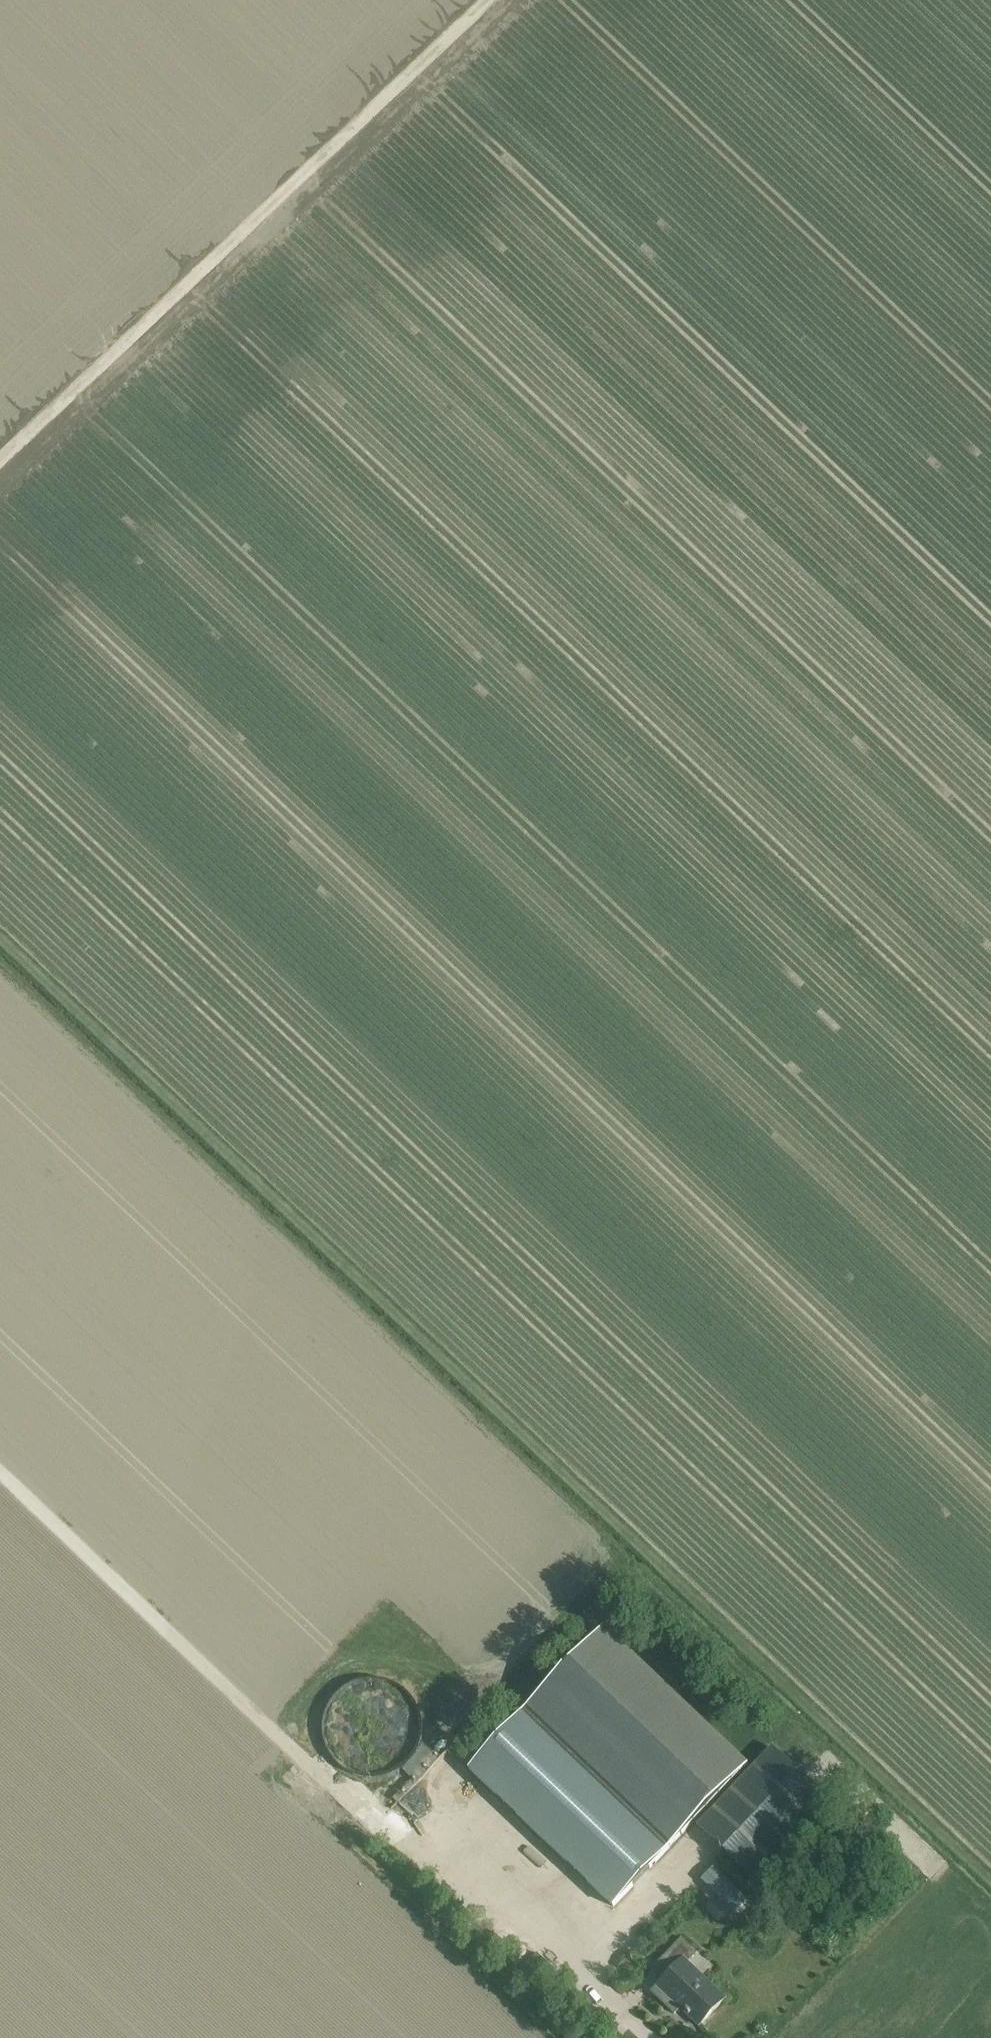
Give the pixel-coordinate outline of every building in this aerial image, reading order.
[(601,1631),(470,1769),(613,1907),(694,1823),(745,1769),(748,1766),(604,1628),(601,1631)] [(698,1827),(750,1877),(825,1799),(773,1749),(698,1827)] [(476,1825),(482,1816),(470,1807),(463,1817),(476,1825)] [(696,2024),(697,2025),(724,1998),(686,1962),(696,1952),(680,1937),(654,1965),(665,1976),(650,1991),(673,2013),(680,2006),(698,2023),(696,2024)]
